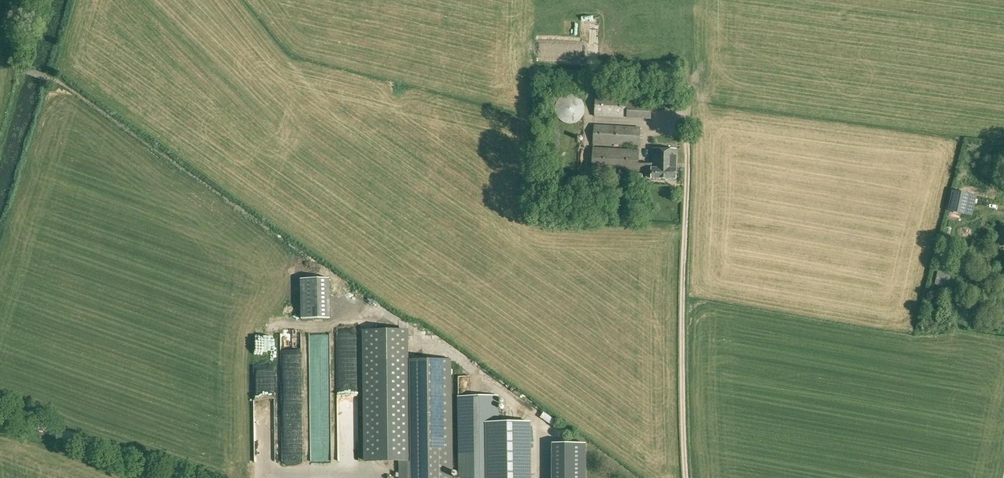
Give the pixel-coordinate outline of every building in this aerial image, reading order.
[(581,119),(583,116),(585,112),(585,107),(585,103),(583,100),(580,97),(576,95),(572,94),(568,94),(564,95),(561,98),(558,101),(556,105),(556,109),(557,113),(559,117),(562,120),(565,122),(569,123),(574,123),(578,121),(581,119)] [(628,97),(596,95),(595,116),(626,118),(628,97)] [(593,144),(640,147),(640,127),(594,125),(593,144)] [(591,170),(639,172),(640,149),(593,147),(591,170)] [(646,178),(652,178),(652,179),(676,179),(677,149),(652,149),(652,172),(646,172),(646,178)] [(974,196),(957,192),(953,191),(948,210),(973,215),(977,196),(974,196)] [(935,282),(949,286),(952,273),(939,270),(935,282)] [(329,279),(316,279),(301,279),(301,319),(304,319),(329,319),(329,279)] [(365,330),(367,460),(400,460),(404,460),(403,360),(402,330),(365,330)] [(400,460),(400,477),(452,477),(450,360),(403,360),(404,460),(400,460)] [(343,389),(359,388),(358,378),(342,379),(343,389)] [(459,477),(500,477),(499,395),(458,395),(459,477)] [(532,415),(506,415),(507,477),(515,477),(515,476),(526,476),(526,477),(532,477),(532,415)] [(585,448),(585,443),(578,443),(553,443),(553,477),(585,477),(585,448)]
